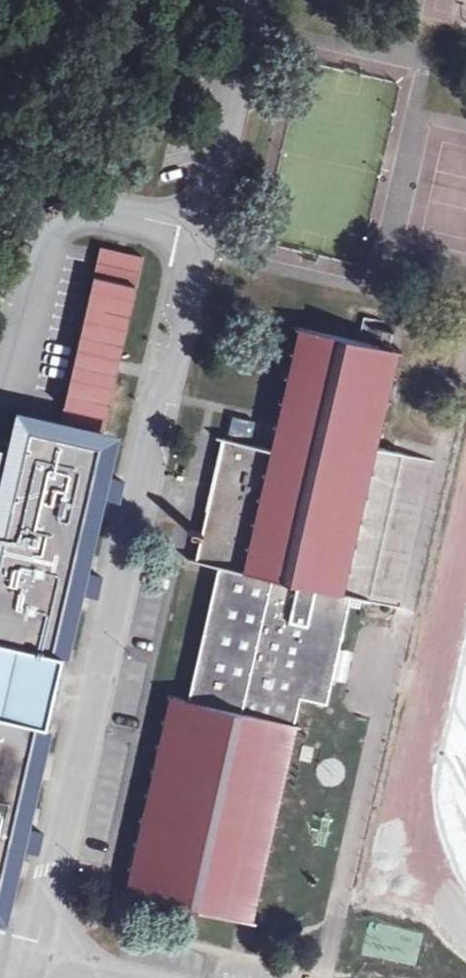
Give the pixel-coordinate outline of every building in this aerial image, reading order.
[(144,252),(101,242),(62,418),(104,428),(144,252)] [(398,343),(302,322),(274,445),(247,568),(343,590),(376,442),(398,343)] [(111,435),(24,416),(16,448),(9,446),(0,485),(0,557),(30,426),(101,442),(54,649),(62,651),(77,587),(84,589),(111,470),(104,468),(111,435)] [(101,442),(30,426),(0,557),(0,888),(38,721),(46,723),(48,723),(64,652),(62,651),(54,649),(101,442)] [(221,563),(247,568),(274,445),(224,434),(197,557),(221,563)] [(404,448),(376,442),(343,590),(352,592),(371,596),(404,448)] [(247,568),(221,563),(191,695),(297,719),(302,692),(328,698),(352,592),(343,590),(247,568)] [(191,695),(174,692),(130,891),(251,918),(297,719),(191,695)] [(46,723),(38,721),(0,888),(0,910),(4,911),(46,723)]
